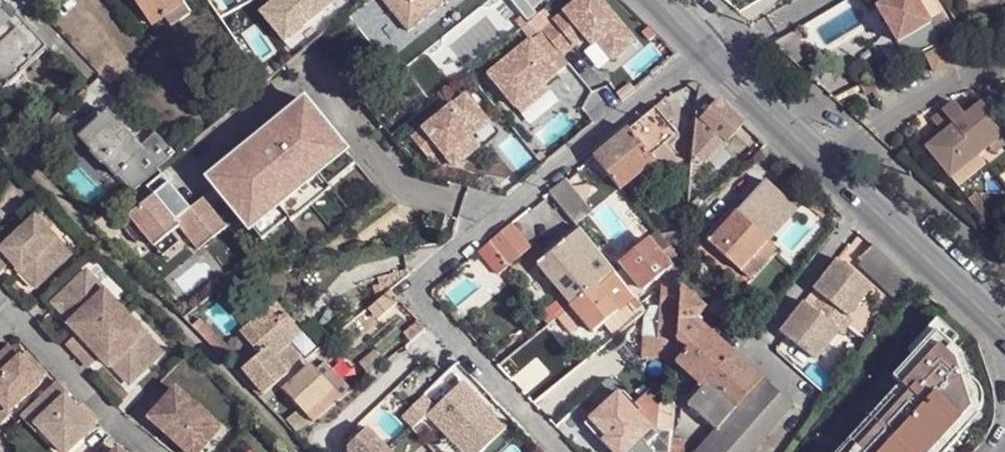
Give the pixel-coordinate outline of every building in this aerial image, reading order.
[(19,15),(22,14),(11,3),(9,5),(5,0),(0,0),(0,76),(17,62),(24,71),(50,46),(19,15)] [(187,2),(186,0),(141,0),(157,24),(168,16),(187,2)] [(417,0),(391,0),(401,13),(417,0)] [(450,0),(417,0),(401,13),(414,29),(450,0)] [(544,30),(563,53),(586,33),(593,43),(599,38),(614,56),(635,39),(602,0),(581,0),(544,30)] [(876,10),(906,63),(932,51),(943,46),(952,41),(958,39),(945,17),(934,0),(893,0),(876,10)] [(187,2),(168,16),(174,25),(194,11),(187,2)] [(533,39),(544,30),(534,18),(523,27),(533,39)] [(533,39),(491,73),(517,105),(546,82),(571,62),(563,53),(544,30),(533,39)] [(779,44),(803,66),(816,51),(796,33),(779,44)] [(943,46),(932,51),(940,69),(960,60),(952,41),(943,46)] [(26,72),(24,71),(17,62),(0,76),(0,87),(5,92),(26,72)] [(546,82),(517,105),(523,112),(551,88),(546,82)] [(468,93),(414,138),(430,156),(442,146),(449,155),(472,136),(477,132),(472,126),(486,115),(468,93)] [(731,138),(746,121),(721,97),(705,114),(731,138)] [(662,98),(657,102),(672,120),(676,117),(662,98)] [(260,138),(210,180),(263,244),(358,165),(305,101),(282,120),(293,133),(271,151),(260,138)] [(668,141),(681,131),(672,120),(657,102),(632,124),(634,126),(656,152),(668,141)] [(934,143),(928,147),(951,175),(989,147),(1004,134),(1004,130),(1002,127),(983,104),(975,110),(971,104),(962,112),(955,103),(933,121),(939,130),(929,137),(934,143)] [(121,173),(146,149),(110,108),(84,134),(121,173)] [(731,138),(705,114),(699,119),(726,144),(731,138)] [(491,121),(486,115),(472,126),(477,132),(491,121)] [(699,119),(698,118),(697,140),(695,153),(695,161),(704,156),(727,146),(726,144),(699,119)] [(271,151),(293,133),(282,120),(260,138),(271,151)] [(644,169),(659,157),(656,152),(634,126),(599,155),(624,186),(644,169)] [(994,154),(1004,146),(1004,134),(989,147),(994,154)] [(480,145),(472,136),(449,155),(456,164),(480,145)] [(695,153),(697,140),(686,139),(685,152),(695,153)] [(659,157),(667,167),(680,156),(668,141),(656,152),(659,157)] [(667,167),(659,157),(644,169),(652,179),(667,167)] [(569,176),(551,190),(580,224),(596,210),(569,176)] [(799,208),(767,180),(739,210),(743,215),(732,228),(726,224),(711,240),(742,270),(773,237),(799,208)] [(130,216),(152,242),(177,222),(192,241),(207,229),(214,237),(227,226),(203,197),(190,208),(170,183),(130,216)] [(970,198),(978,208),(984,204),(976,194),(970,198)] [(739,210),(726,224),(732,228),(743,215),(739,210)] [(0,252),(0,262),(6,268),(15,260),(39,284),(72,252),(37,216),(0,252)] [(510,224),(492,239),(523,278),(542,263),(540,260),(510,224)] [(615,268),(582,227),(540,260),(542,263),(560,285),(565,291),(574,303),(599,281),(615,268)] [(687,264),(690,227),(662,234),(683,258),(687,264)] [(660,232),(653,239),(675,265),(683,258),(662,234),(660,232)] [(750,277),(780,245),(773,237),(742,270),(750,277)] [(647,288),(675,265),(653,239),(625,262),(647,288)] [(838,259),(815,290),(822,296),(850,318),(874,287),(838,259)] [(542,263),(523,278),(541,299),(560,285),(542,263)] [(399,279),(408,273),(406,266),(396,268),(399,279)] [(615,268),(599,281),(616,303),(625,296),(637,309),(644,303),(643,301),(615,268)] [(88,269),(56,300),(75,320),(73,322),(79,330),(69,340),(81,352),(126,309),(88,269)] [(580,311),(597,330),(605,323),(621,308),(616,303),(599,281),(574,303),(580,311)] [(720,428),(765,377),(698,317),(709,304),(685,285),(685,287),(680,339),(689,347),(679,357),(706,382),(690,402),(720,428)] [(381,317),(404,297),(393,286),(370,305),(381,317)] [(685,287),(667,286),(665,308),(662,337),(647,336),(646,355),(679,357),(680,347),(680,339),(685,287)] [(566,309),(574,303),(565,291),(556,297),(557,301),(566,309)] [(605,323),(615,334),(640,314),(637,309),(625,296),(616,303),(621,308),(605,323)] [(822,296),(812,308),(841,330),(844,333),(853,321),(850,318),(822,296)] [(282,313),(287,308),(280,298),(273,301),(282,313)] [(280,381),(308,358),(293,340),(305,330),(287,308),(282,313),(273,301),(242,328),(256,346),(241,359),(248,367),(241,372),(264,395),(280,381)] [(557,316),(566,309),(557,301),(550,307),(557,316)] [(812,308),(805,302),(781,333),(816,361),(841,330),(812,308)] [(574,303),(566,309),(572,316),(580,311),(574,303)] [(640,314),(647,308),(644,303),(637,309),(640,314)] [(662,337),(665,308),(655,307),(649,319),(647,336),(662,337)] [(126,309),(81,352),(93,365),(104,354),(111,362),(113,360),(132,380),(165,349),(126,309)] [(204,314),(194,322),(226,356),(235,348),(204,314)] [(422,317),(403,334),(409,340),(427,323),(422,317)] [(945,439),(947,441),(967,419),(965,417),(980,400),(964,353),(938,330),(895,377),(903,384),(894,394),(898,397),(857,441),(855,439),(843,451),(933,451),(945,439)] [(0,355),(0,393),(11,405),(12,404),(49,370),(31,352),(27,356),(14,342),(0,355)] [(308,358),(280,381),(315,419),(353,386),(321,354),(312,363),(308,358)] [(795,404),(765,377),(720,428),(697,451),(752,451),(795,404)] [(62,378),(24,413),(38,428),(43,424),(58,440),(67,449),(83,433),(100,418),(90,408),(85,412),(68,394),(73,389),(62,378)] [(403,413),(414,425),(430,410),(470,451),(480,451),(508,426),(463,379),(436,404),(425,393),(403,413)] [(153,415),(196,451),(197,451),(221,424),(178,386),(153,415)] [(594,414),(610,433),(606,438),(608,440),(620,451),(624,451),(628,448),(645,434),(655,424),(622,388),(594,414)] [(5,417),(16,407),(12,404),(11,405),(0,393),(0,412),(5,417)] [(594,414),(585,421),(605,444),(608,440),(606,438),(610,433),(594,414)] [(953,446),(973,424),(967,419),(947,441),(945,439),(933,451),(948,451),(953,446)] [(351,448),(354,451),(396,451),(370,425),(351,443),(351,448)] [(628,448),(631,451),(658,451),(658,448),(645,434),(628,448)] [(674,434),(671,451),(684,451),(685,435),(674,434)]
